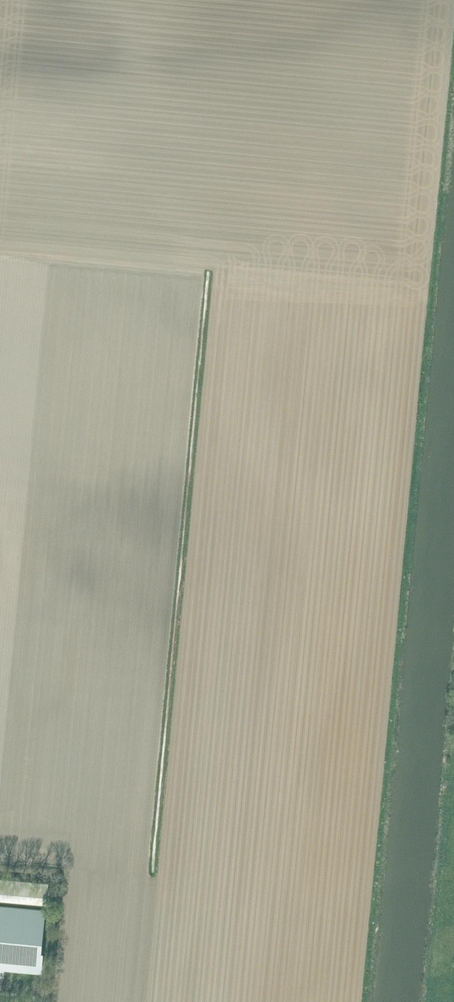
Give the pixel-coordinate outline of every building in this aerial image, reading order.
[(49,881),(0,877),(0,903),(46,907),(49,881)] [(40,969),(46,907),(0,903),(0,965),(40,969)]
